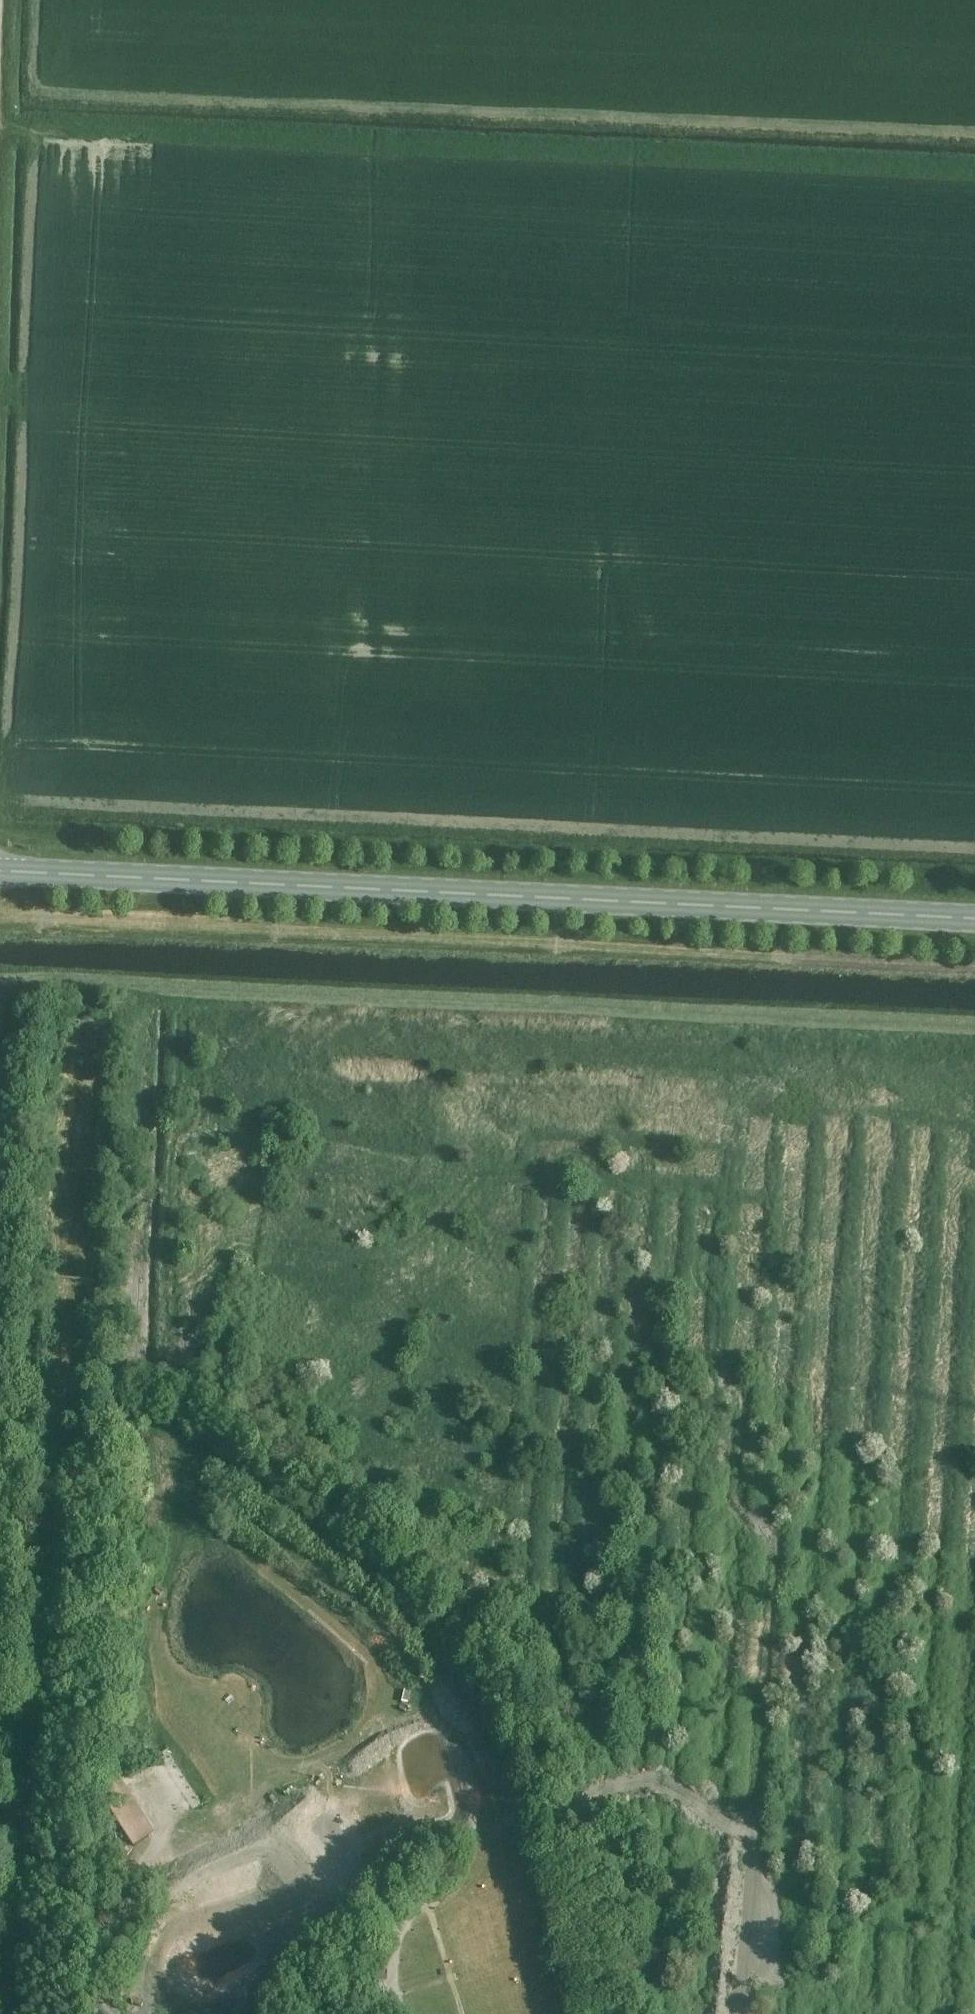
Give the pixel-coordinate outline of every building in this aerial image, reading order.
[(182,1810),(201,1801),(178,1750),(158,1759),(182,1810)] [(101,1791),(134,1846),(153,1834),(120,1779),(101,1791)]
